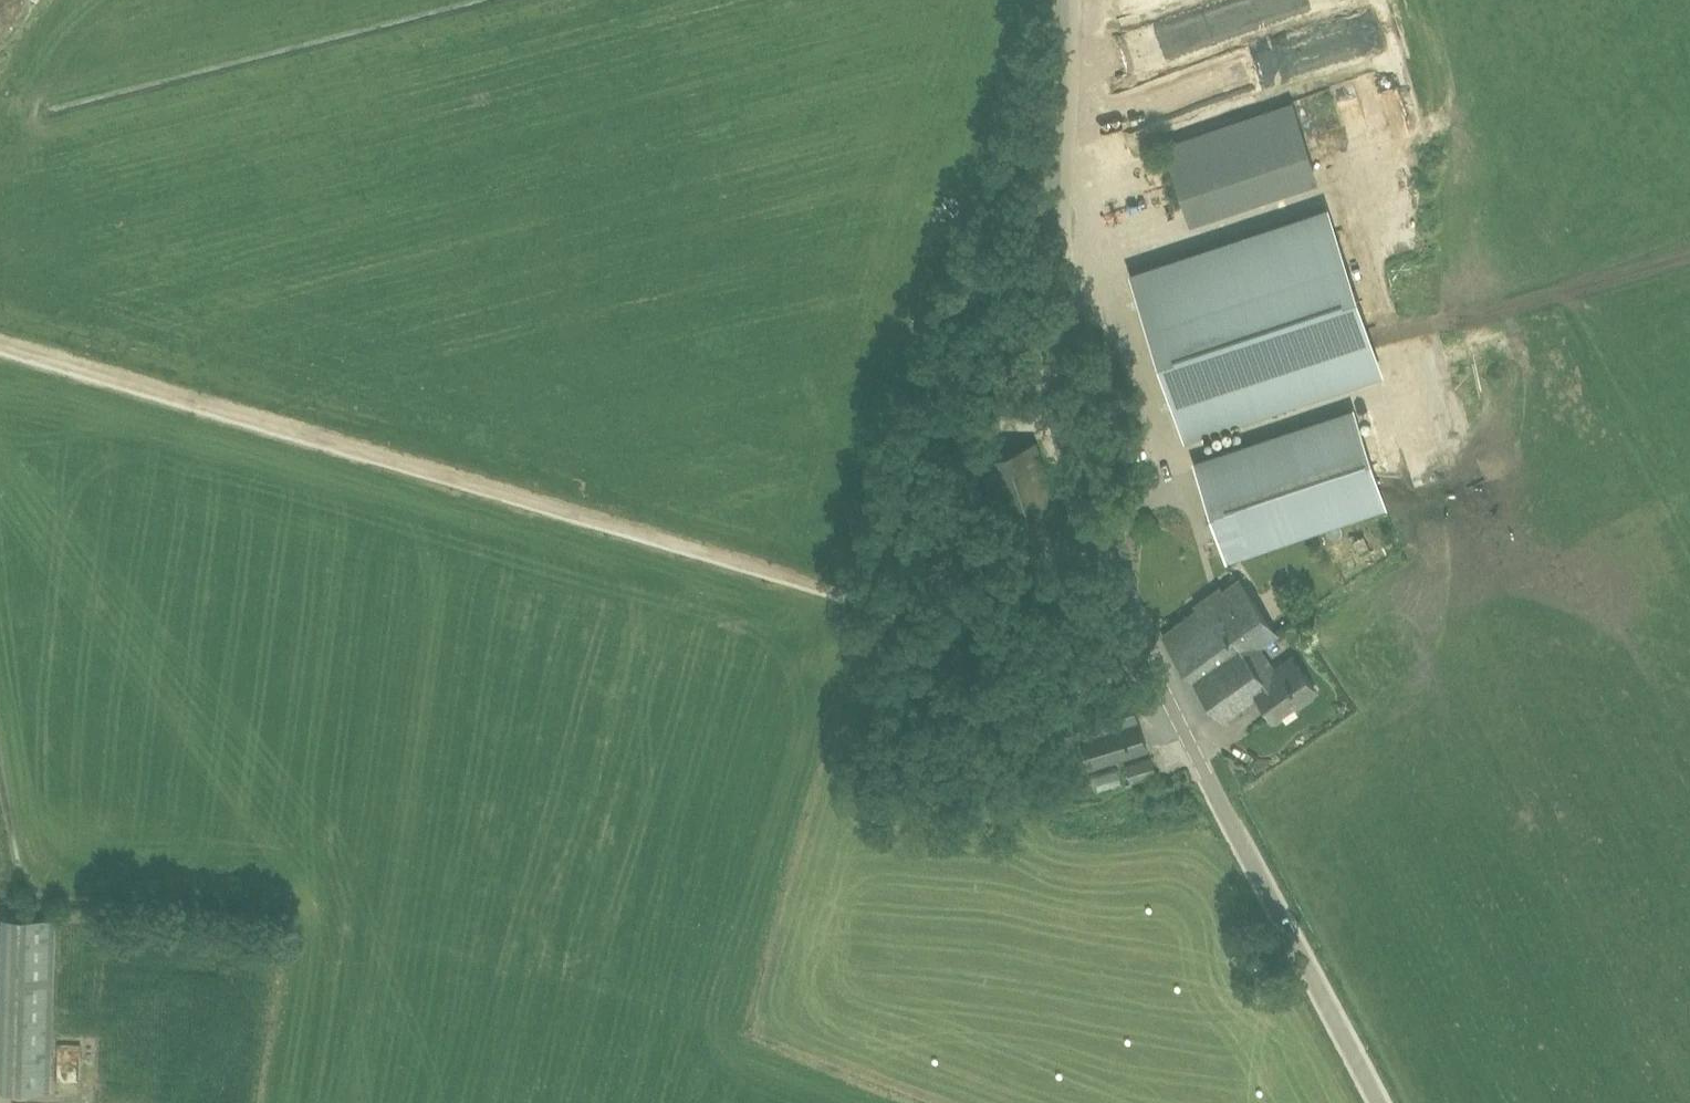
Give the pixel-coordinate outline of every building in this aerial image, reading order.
[(1190,221),(1323,186),(1302,106),(1169,141),(1190,221)] [(1369,112),(1371,123),(1390,119),(1388,108),(1369,112)] [(1131,274),(1185,435),(1380,370),(1327,210),(1131,274)] [(1355,415),(1195,467),(1223,550),(1382,498),(1355,415)] [(1036,439),(978,458),(1005,539),(1063,519),(1036,439)] [(1381,514),(1384,527),(1401,523),(1398,511),(1381,514)] [(1329,550),(1343,552),(1345,538),(1331,536),(1329,550)] [(1246,655),(1256,648),(1276,635),(1238,579),(1161,631),(1222,719),(1256,695),(1268,688),(1246,655)] [(1268,688),(1256,695),(1272,718),(1292,704),(1296,705),(1307,697),(1307,693),(1313,690),(1291,658),(1272,671),(1256,648),(1246,655),(1268,688)] [(1146,747),(1126,682),(1069,700),(1089,765),(1146,747)] [(1129,782),(1154,775),(1149,757),(1124,763),(1129,782)] [(59,919),(6,918),(2,1091),(55,1092),(59,919)]
